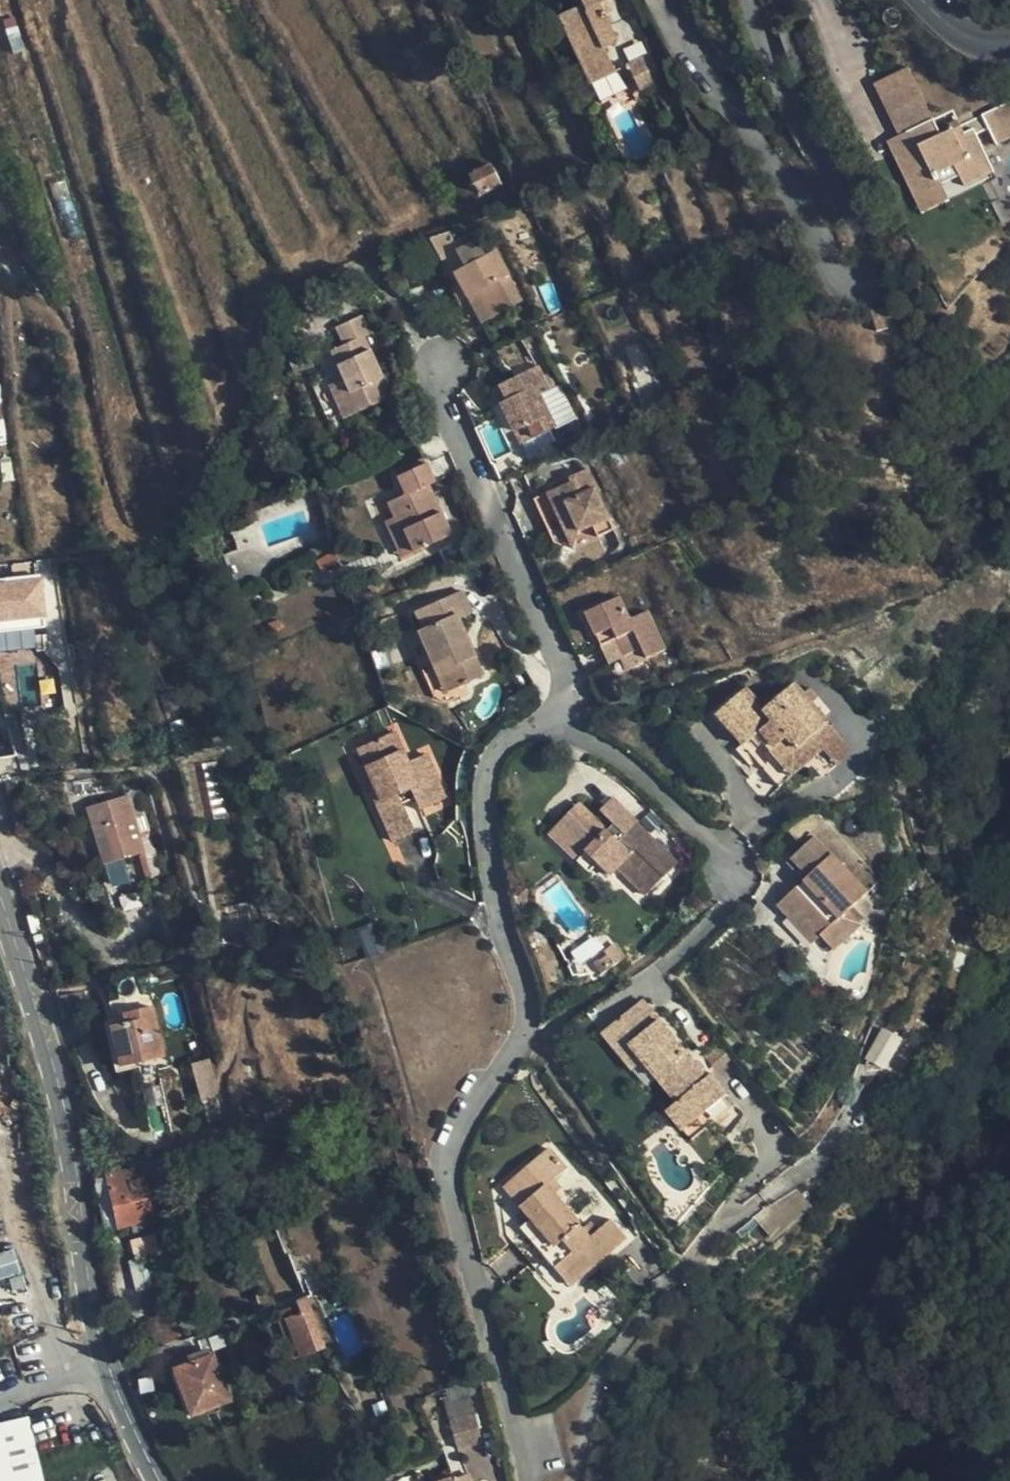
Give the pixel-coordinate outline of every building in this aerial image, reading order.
[(609,13),(615,10),(611,0),(578,0),(579,2),(558,14),(590,82),(616,68),(604,44),(621,37),(609,13)] [(664,78),(651,52),(628,63),(642,89),(664,78)] [(996,172),(974,119),(941,132),(913,65),(875,81),(897,135),(891,138),(922,213),(954,200),(950,191),(996,172)] [(983,114),(996,144),(1009,138),(1009,103),(983,114)] [(498,185),(488,162),(464,171),(475,196),(498,185)] [(511,306),(485,256),(477,259),(469,243),(434,261),(464,316),(475,311),(482,322),(511,306)] [(383,377),(378,366),(364,336),(372,332),(364,313),(337,325),(345,344),(333,349),(347,381),(340,384),(353,413),(391,396),(383,377)] [(871,341),(890,332),(880,313),(862,320),(871,341)] [(561,426),(539,383),(550,377),(541,359),(499,380),(506,396),(499,399),(515,430),(530,423),(538,438),(561,426)] [(386,363),(378,366),(383,377),(391,373),(386,363)] [(353,413),(340,384),(332,387),(346,416),(353,413)] [(427,463),(405,473),(414,492),(403,497),(391,503),(397,516),(412,553),(451,535),(428,486),(436,481),(427,463)] [(620,526),(589,464),(572,471),(576,480),(537,498),(545,515),(558,509),(566,526),(580,530),(596,523),(602,534),(620,526)] [(414,492),(405,473),(394,479),(403,497),(414,492)] [(401,558),(412,553),(397,516),(385,523),(401,558)] [(41,576),(0,582),(0,630),(42,624),(41,617),(46,615),(41,576)] [(486,678),(461,620),(473,615),(463,592),(418,613),(425,630),(419,632),(430,655),(419,660),(437,700),(452,704),(476,692),(474,684),(486,678)] [(591,614),(602,636),(616,630),(629,657),(647,650),(653,660),(672,650),(654,612),(636,620),(625,598),(591,614)] [(616,630),(602,636),(615,664),(629,657),(616,630)] [(834,735),(812,705),(803,692),(794,683),(764,706),(744,682),(713,707),(735,736),(729,741),(747,766),(754,762),(772,784),(834,735)] [(803,692),(812,705),(817,700),(809,688),(803,692)] [(217,727),(214,716),(199,720),(202,731),(217,727)] [(394,733),(371,745),(379,762),(364,770),(371,783),(381,800),(375,804),(394,841),(396,841),(417,831),(405,807),(400,798),(413,791),(418,801),(422,809),(448,796),(426,755),(409,762),(394,733)] [(379,762),(371,745),(356,752),(364,770),(379,762)] [(16,754),(0,757),(0,780),(22,776),(16,754)] [(381,800),(371,783),(365,786),(375,804),(381,800)] [(405,807),(418,801),(413,791),(400,798),(405,807)] [(88,805),(103,859),(121,854),(123,860),(145,854),(129,796),(88,805)] [(603,824),(596,829),(594,833),(590,834),(562,808),(539,833),(543,839),(569,863),(578,853),(588,863),(602,877),(625,853),(646,875),(664,857),(602,796),(589,809),(603,824)] [(594,833),(596,829),(567,802),(562,808),(590,834),(594,833)] [(797,888),(786,901),(810,922),(815,925),(820,927),(829,927),(837,924),(854,916),(860,911),(850,906),(869,889),(818,834),(788,861),(808,882),(800,892),(797,888)] [(579,872),(588,863),(578,853),(569,863),(579,872)] [(121,854),(103,859),(104,866),(123,860),(121,854)] [(803,882),(797,888),(800,892),(808,882),(788,861),(784,864),(803,882)] [(810,922),(786,901),(778,910),(813,946),(823,937),(836,952),(865,927),(854,916),(837,924),(829,927),(820,927),(815,925),(810,922)] [(612,1036),(641,1011),(632,1001),(619,1010),(593,1034),(622,1070),(633,1061),(612,1036)] [(162,1054),(149,1004),(122,1012),(124,1022),(107,1027),(117,1067),(162,1054)] [(689,1069),(641,1011),(612,1036),(633,1061),(622,1070),(634,1085),(645,1075),(668,1104),(684,1121),(711,1096),(706,1090),(697,1079),(703,1075),(695,1065),(689,1069)] [(882,1070),(908,1030),(890,1019),(879,1037),(865,1059),(882,1070)] [(192,1062),(208,1121),(226,1116),(211,1057),(192,1062)] [(711,1086),(703,1075),(697,1079),(706,1090),(711,1086)] [(684,1121),(668,1104),(658,1112),(681,1140),(725,1104),(711,1086),(706,1090),(711,1096),(684,1121)] [(544,1153),(510,1181),(521,1194),(508,1206),(525,1226),(515,1234),(554,1280),(576,1260),(585,1271),(619,1242),(604,1225),(584,1242),(561,1217),(540,1191),(561,1173),(544,1153)] [(139,1174),(135,1164),(101,1174),(117,1230),(151,1220),(139,1174)] [(521,1194),(510,1181),(498,1193),(508,1206),(521,1194)] [(508,1206),(498,1193),(488,1201),(515,1234),(525,1226),(508,1206)] [(0,1252),(0,1278),(22,1271),(15,1247),(0,1252)] [(563,1291),(585,1271),(576,1260),(554,1280),(563,1291)] [(302,1312),(286,1318),(302,1359),(330,1349),(309,1295),(298,1299),(302,1312)] [(167,1346),(186,1339),(176,1311),(157,1317),(167,1346)] [(233,1399),(216,1355),(176,1368),(193,1414),(233,1399)] [(482,1438),(472,1411),(446,1421),(455,1448),(482,1438)] [(30,1417),(0,1424),(0,1480),(46,1480),(30,1417)]
